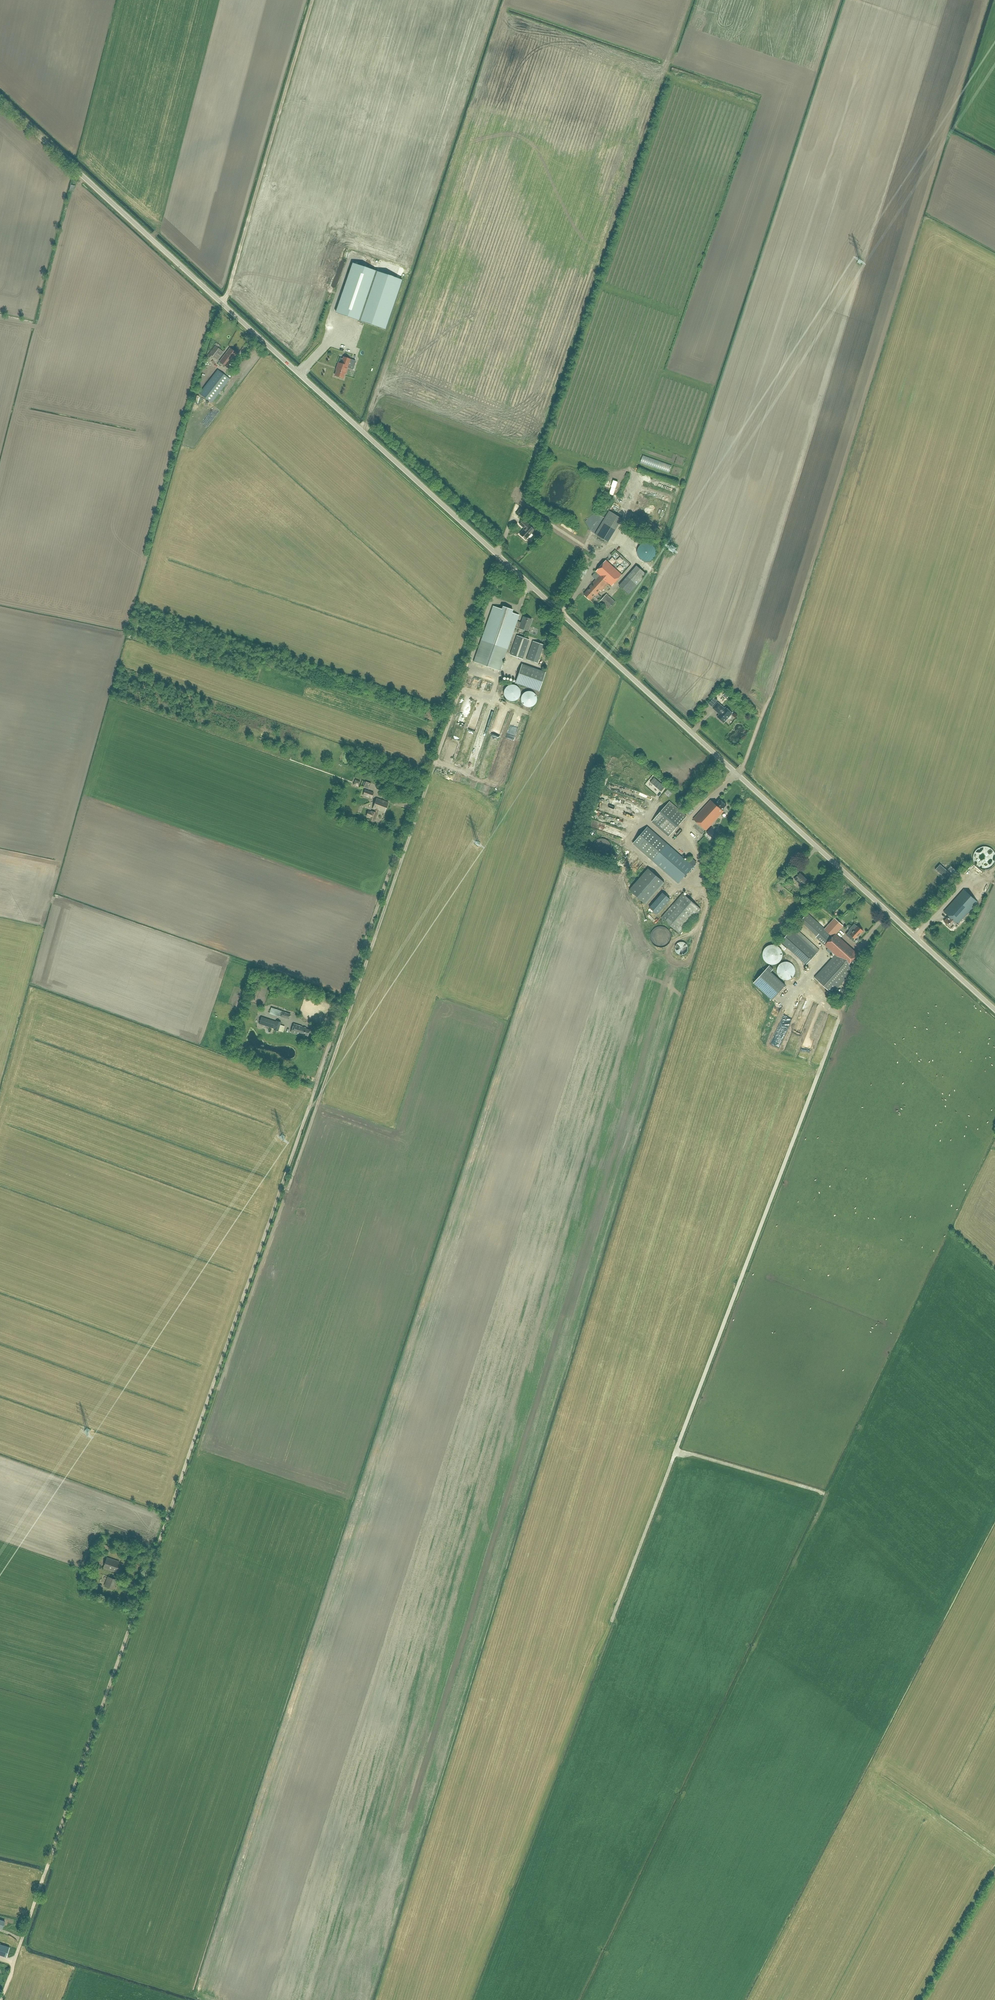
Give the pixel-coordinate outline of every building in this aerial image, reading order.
[(402,280),(352,264),(336,312),(385,329),(402,280)] [(230,348),(219,362),(226,367),(237,354),(230,348)] [(336,370),(337,370),(335,376),(343,378),(345,373),(347,368),(353,369),(354,366),(350,365),(352,360),(343,357),(343,359),(341,364),(338,363),(337,368),(336,370)] [(218,370),(199,393),(211,402),(229,379),(218,370)] [(672,465),(643,455),(641,463),(669,473),(672,465)] [(622,485),(619,483),(612,495),(615,498),(622,485)] [(520,508),(518,511),(516,514),(519,516),(522,518),(525,515),(522,512),(523,511),(520,508)] [(601,540),(602,538),(608,542),(622,519),(609,511),(604,519),(606,520),(604,524),(602,523),(595,534),(599,537),(598,538),(601,540)] [(524,528),(519,534),(525,540),(534,530),(528,524),(527,525),(522,521),(519,524),(524,528)] [(637,550),(637,552),(637,555),(638,557),(640,559),(642,561),(645,562),(647,562),(650,561),(652,559),(654,557),(655,555),(655,552),(655,550),(654,547),(652,545),(650,544),(647,543),(645,543),(642,544),(640,545),(638,547),(637,550)] [(590,587),(583,595),(590,600),(596,594),(596,595),(600,591),(601,592),(609,584),(612,586),(622,575),(605,560),(595,572),(592,576),(595,580),(589,587),(590,587)] [(629,594),(637,585),(646,575),(636,566),(619,585),(629,594)] [(581,574),(580,578),(585,580),(589,571),(581,568),(579,573),(581,574)] [(600,601),(608,609),(615,602),(607,594),(600,601)] [(518,615),(511,613),(512,610),(502,606),(501,609),(493,606),(482,640),(474,662),(499,671),(514,626),(527,631),(531,619),(523,617),(521,622),(516,621),(518,615)] [(517,635),(510,655),(522,659),(529,640),(517,635)] [(543,645),(532,641),(526,659),(536,663),(543,645)] [(545,672),(521,664),(515,683),(538,691),(545,672)] [(520,695),(520,692),(520,690),(518,688),(517,686),(514,685),(512,684),(509,685),(507,686),(505,688),(504,690),(503,692),(504,695),(505,697),(507,699),(509,700),(512,701),(514,700),(517,699),(518,697),(520,695)] [(523,704),(525,706),(528,707),(531,707),(533,706),(536,704),(537,701),(537,698),(536,695),(535,693),(532,691),(529,691),(526,691),(524,693),(522,694),(521,697),(521,700),(521,702),(523,704)] [(728,719),(728,718),(732,713),(726,707),(725,709),(718,702),(713,708),(720,714),(717,717),(724,723),(725,721),(726,721),(728,719)] [(496,721),(495,725),(502,727),(503,725),(502,724),(507,710),(500,708),(498,714),(499,715),(498,719),(499,720),(499,722),(496,721)] [(650,781),(661,791),(665,786),(654,777),(650,781)] [(372,809),(384,813),(388,802),(376,798),(372,809)] [(693,819),(705,830),(723,811),(722,810),(726,805),(720,799),(715,804),(711,800),(693,819)] [(686,816),(669,801),(652,821),(668,836),(686,816)] [(691,809),(689,807),(685,811),(687,813),(688,813),(690,815),(693,810),(691,809)] [(374,822),(377,813),(372,811),(371,812),(370,812),(368,817),(369,817),(369,820),(374,822)] [(693,867),(667,845),(647,827),(633,843),(678,883),(693,867)] [(713,829),(710,834),(715,837),(718,832),(713,829)] [(977,866),(979,868),(982,869),(985,870),(989,869),(991,868),(994,866),(994,864),(994,853),(994,852),(992,849),(989,848),(986,847),(983,847),(980,849),(977,851),(975,853),(974,857),(974,860),(975,863),(977,866)] [(951,874),(940,864),(935,869),(946,879),(951,874)] [(971,872),(977,866),(974,864),(969,870),(971,872)] [(645,904),(665,883),(648,868),(629,890),(645,904)] [(807,880),(807,879),(800,873),(797,871),(795,873),(792,871),(787,877),(790,879),(792,876),(802,885),(804,882),(806,884),(808,882),(807,880)] [(948,916),(944,922),(952,929),(956,924),(957,924),(959,921),(960,922),(978,902),(964,889),(943,912),(948,916)] [(670,899),(662,892),(649,908),(657,914),(670,899)] [(701,909),(683,893),(661,917),(680,933),(701,909)] [(837,912),(831,907),(828,910),(834,916),(837,912)] [(818,935),(824,928),(807,913),(801,920),(818,935)] [(836,955),(815,978),(831,993),(852,971),(847,966),(858,954),(835,934),(843,926),(835,918),(828,927),(825,930),(833,936),(824,945),(836,955)] [(846,934),(847,936),(852,941),(857,936),(857,937),(863,931),(858,926),(857,927),(854,924),(849,929),(850,930),(846,934)] [(655,947),(659,948),(662,948),(665,947),(667,945),(669,943),(671,941),(672,938),(672,935),(671,932),(669,929),(667,927),(664,926),(661,925),(658,926),(655,927),(652,929),(650,932),(649,935),(649,938),(650,942),(653,945),(655,947)] [(806,965),(816,954),(791,931),(781,942),(806,965)] [(675,950),(676,953),(678,955),(681,956),(684,956),(686,954),(688,952),(689,950),(689,947),(688,945),(686,943),(683,942),(681,942),(678,943),(676,945),(675,948),(675,950)] [(777,967),(777,969),(777,971),(777,974),(778,976),(779,977),(781,979),(782,979),(783,979),(785,980),(787,980),(788,979),(790,979),(792,977),(793,976),(794,975),(794,974),(795,971),(795,969),(794,967),(793,965),(792,965),(791,963),(789,962),(788,962),(786,962),(784,962),(783,962),(781,963),(779,965),(778,966),(777,967)] [(753,983),(772,1000),(785,985),(771,972),(773,969),(769,965),(753,983)] [(282,1011),(280,1016),(288,1019),(290,1014),(282,1011)] [(258,1023),(273,1028),(273,1029),(277,1031),(280,1022),(276,1021),(276,1022),(261,1017),(258,1023)] [(305,1029),(306,1028),(304,1027),(303,1028),(302,1027),(293,1024),(291,1032),(303,1037),(304,1036),(307,1037),(309,1030),(305,1029)] [(103,1568),(115,1572),(116,1571),(120,1572),(123,1564),(119,1562),(119,1561),(107,1557),(103,1568)] [(117,1579),(108,1576),(105,1586),(114,1589),(117,1579)] [(0,1944),(0,1954),(6,1956),(9,1947),(0,1944)]
